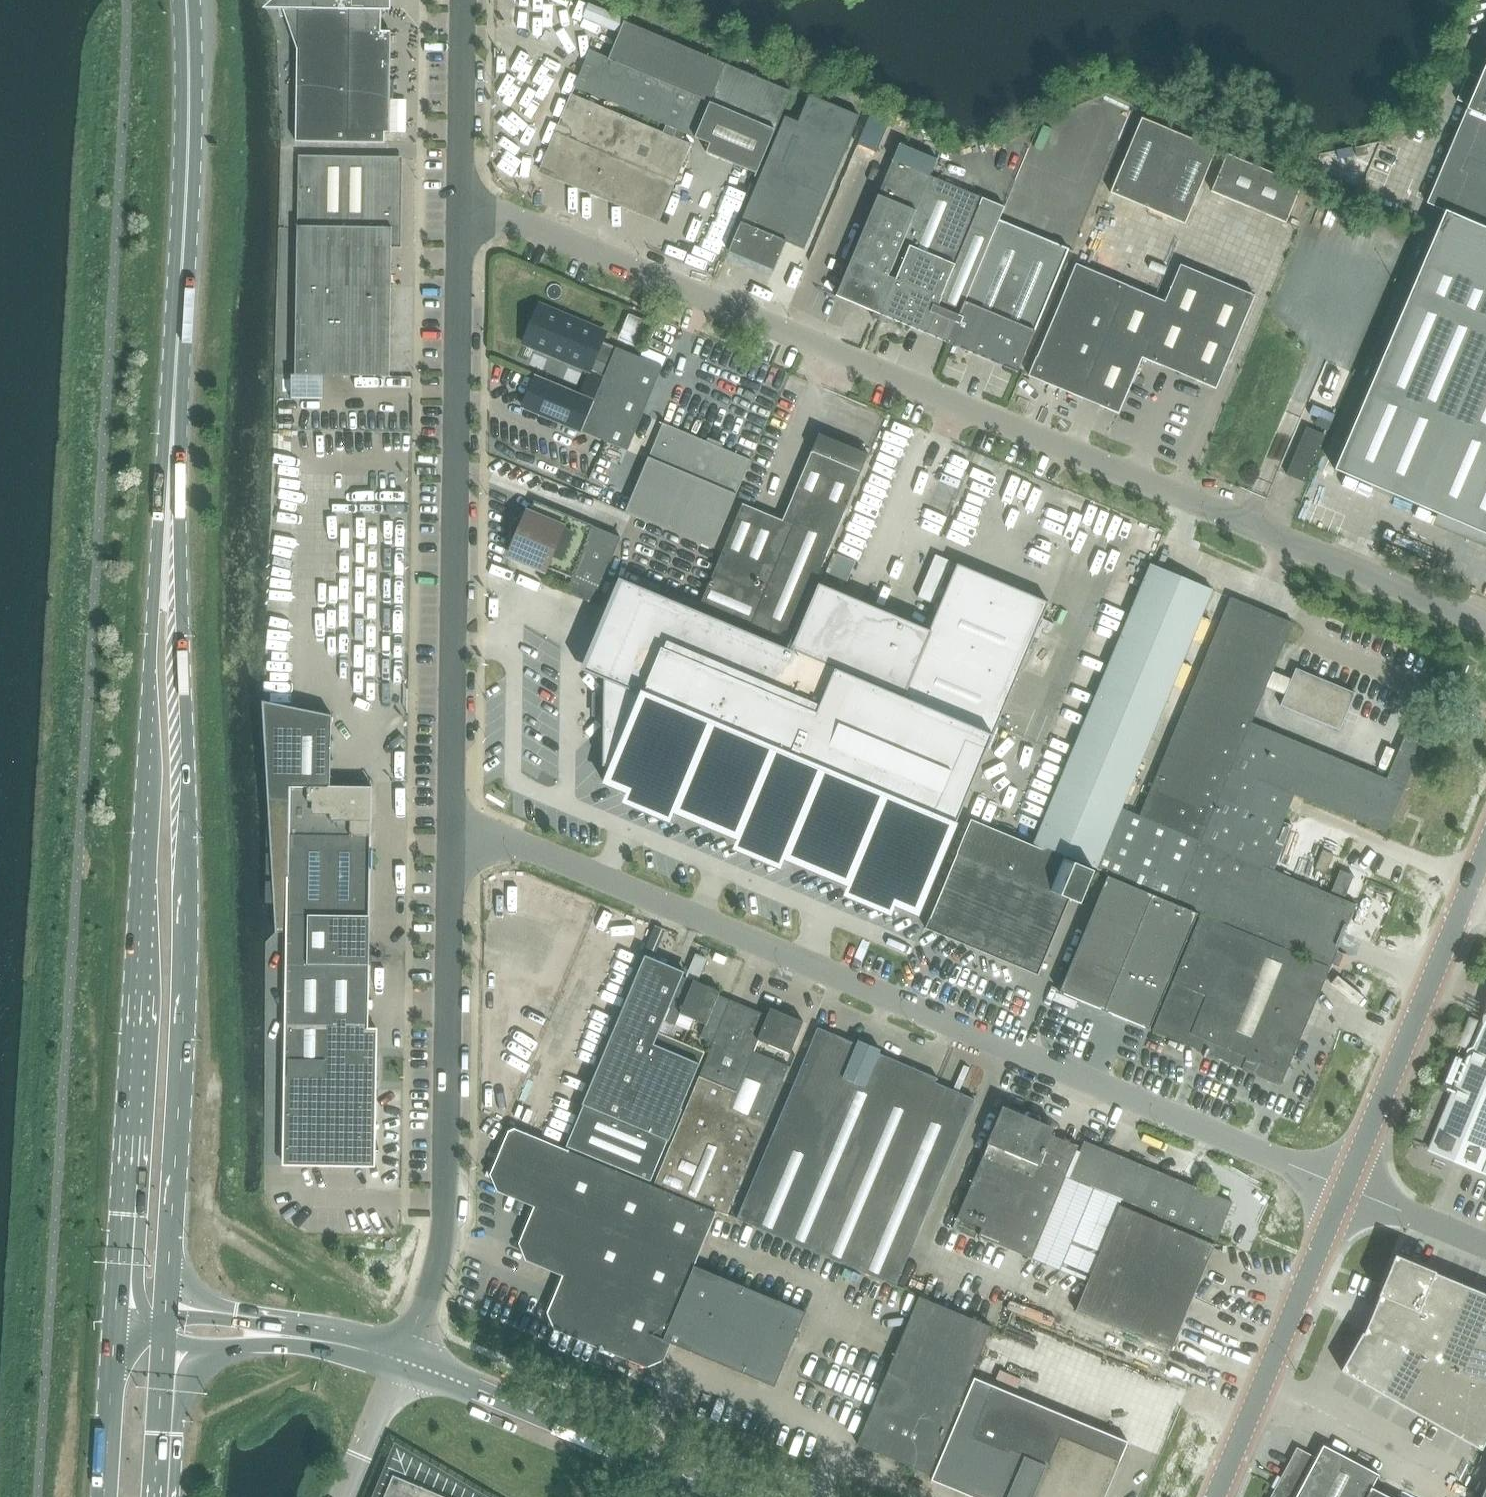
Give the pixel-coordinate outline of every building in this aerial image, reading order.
[(383,0),(280,0),(282,7),(297,48),(297,50),(297,142),(384,143),(384,131),(389,131),(390,32),(383,32),(383,11),(383,7),(383,0)] [(710,143),(705,153),(746,170),(758,175),(793,94),(628,23),(612,59),(590,49),(574,86),(698,138),(710,143)] [(1427,203),(1446,212),(1485,229),(1485,65),(1480,78),(1469,73),(1457,100),(1469,105),(1427,203)] [(571,93),(555,132),(675,182),(691,143),(571,93)] [(786,118),(730,251),(775,270),(786,241),(804,248),(810,237),(860,117),(810,97),(799,123),(786,118)] [(1110,195),(1185,226),(1217,151),(1142,120),(1110,195)] [(675,182),(555,132),(539,171),(599,195),(660,220),(675,182)] [(405,157),(300,156),(297,374),(391,375),(393,282),(393,246),(405,246),(405,157)] [(1211,193),(1238,204),(1285,224),(1301,187),(1227,156),(1211,193)] [(1041,237),(1003,221),(1009,208),(988,200),(976,195),(935,178),(897,162),(865,237),(840,298),(855,304),(949,344),(1019,373),(1021,373),(1072,251),(1041,237)] [(1336,470),(1485,534),(1485,229),(1446,212),(1336,470)] [(1030,376),(1074,395),(1120,282),(1078,264),(1039,357),(1038,357),(1030,376)] [(1182,265),(1166,302),(1144,359),(1168,368),(1180,373),(1219,281),(1182,265)] [(1256,296),(1219,281),(1180,373),(1217,389),(1256,296)] [(1120,282),(1074,395),(1121,414),(1144,359),(1166,302),(1120,282)] [(540,304),(527,336),(528,337),(592,363),(590,368),(589,369),(591,370),(605,376),(617,348),(603,342),(601,341),(605,331),(568,316),(559,312),(542,305),(540,304)] [(536,376),(523,407),(628,451),(664,367),(617,348),(605,376),(595,401),(536,376)] [(626,511),(626,512),(715,550),(752,461),(738,455),(663,423),(637,486),(626,511)] [(1307,427),(1287,475),(1305,483),(1326,435),(1307,427)] [(701,606),(792,644),(853,498),(870,455),(820,434),(783,522),(744,505),(701,606)] [(514,553),(601,589),(622,537),(535,501),(520,537),(514,553)] [(838,555),(829,575),(848,583),(856,563),(838,555)] [(958,562),(942,555),(924,598),(941,604),(958,562)] [(605,783),(745,843),(918,916),(976,781),(974,780),(980,767),(982,768),(1005,714),(1003,713),(1009,700),(1010,701),(1014,691),(1013,691),(1018,678),(1020,678),(1052,604),(1017,589),(1016,591),(994,582),(995,580),(960,565),(932,631),(862,602),(861,603),(850,599),(851,597),(821,584),(792,651),(624,579),(603,627),(607,629),(605,696),(604,696),(602,696),(600,697),(599,698),(598,699),(597,701),(597,702),(597,704),(597,705),(597,707),(598,709),(599,710),(600,711),(602,712),(603,712),(605,713),(604,765),(611,768),(605,783)] [(1202,842),(1140,817),(1122,809),(1213,591),(1151,565),(1034,845),(972,819),(927,929),(1039,975),(1071,899),(1082,903),(1095,870),(1065,858),(1067,855),(1178,901),(1202,842)] [(1231,598),(1140,817),(1202,842),(1178,901),(1177,902),(1332,966),(1357,906),(1266,868),(1296,796),(1387,833),(1394,817),(1398,819),(1426,753),(1422,751),(1428,735),(1410,727),(1388,779),(1253,723),(1294,624),(1231,598)] [(1281,706),(1340,731),(1356,694),(1296,669),(1281,706)] [(280,757),(266,756),(276,935),(289,935),(287,1106),(286,1169),(327,1169),(376,1170),(377,1062),(378,1029),(370,1029),(373,790),(343,790),(343,784),(333,783),(334,717),(301,711),(299,721),(281,721),(280,757)] [(1316,870),(1326,874),(1335,855),(1324,850),(1316,870)] [(1333,892),(1347,897),(1355,877),(1341,871),(1333,892)] [(1108,876),(1059,993),(1150,1030),(1198,914),(1108,876)] [(1209,1054),(1282,1084),(1331,968),(1202,915),(1153,1031),(1206,1052),(1204,1057),(1207,1058),(1209,1054)] [(585,1104),(567,1147),(651,1183),(706,1052),(660,1032),(665,1021),(676,1025),(678,1026),(688,1031),(693,1020),(706,1025),(702,1035),(713,1040),(731,998),(721,994),(721,993),(717,991),(695,982),(694,983),(682,977),(684,973),(661,963),(647,958),(634,988),(621,1018),(585,1104)] [(732,1001),(656,1185),(727,1215),(790,1066),(754,1052),(759,1041),(791,1054),(804,1023),(771,1009),(768,1016),(749,1008),(732,1001)] [(1433,1153),(1485,1175),(1485,1024),(1433,1153)] [(858,1045),(819,1029),(738,1220),(779,1237),(897,1287),(918,1237),(976,1100),(936,1083),(938,1079),(879,1054),(881,1050),(866,1044),(859,1041),(858,1045)] [(980,1237),(1032,1259),(1067,1177),(1080,1146),(1054,1135),(1057,1129),(1005,1107),(958,1218),(983,1228),(980,1237)] [(664,1341),(776,1387),(807,1313),(695,1266),(717,1214),(518,1131),(497,1182),(540,1200),(538,1206),(543,1208),(526,1251),(569,1269),(566,1275),(572,1277),(554,1321),(641,1357),(661,1349),(664,1341)] [(1086,1141),(1070,1178),(1218,1239),(1233,1202),(1191,1185),(1086,1141)] [(1120,1205),(1098,1258),(1193,1297),(1215,1245),(1120,1205)] [(1433,1271),(1396,1255),(1380,1293),(1418,1309),(1433,1271)] [(1193,1297),(1098,1258),(1076,1310),(1171,1350),(1193,1297)] [(1452,1278),(1434,1271),(1433,1271),(1418,1309),(1436,1317),(1452,1278)] [(1452,1278),(1436,1317),(1454,1324),(1470,1286),(1452,1278)] [(1439,1361),(1464,1371),(1485,1317),(1485,1293),(1470,1286),(1454,1324),(1439,1361)] [(1418,1309),(1380,1293),(1363,1331),(1439,1361),(1454,1325),(1436,1317),(1418,1309)] [(930,1476),(992,1328),(920,1298),(866,1427),(858,1445),(930,1476)] [(1464,1371),(1485,1380),(1485,1317),(1464,1371)] [(1341,1370),(1480,1446),(1485,1435),(1485,1380),(1439,1361),(1363,1331),(1341,1370)] [(973,1496),(1104,1496),(1128,1442),(975,1377),(932,1481),(973,1496)] [(1373,1488),(1379,1475),(1323,1445),(1316,1458),(1297,1448),(1279,1480),(1270,1496),(1390,1496),(1373,1488)] [(394,1475),(385,1496),(447,1496),(394,1475)]
